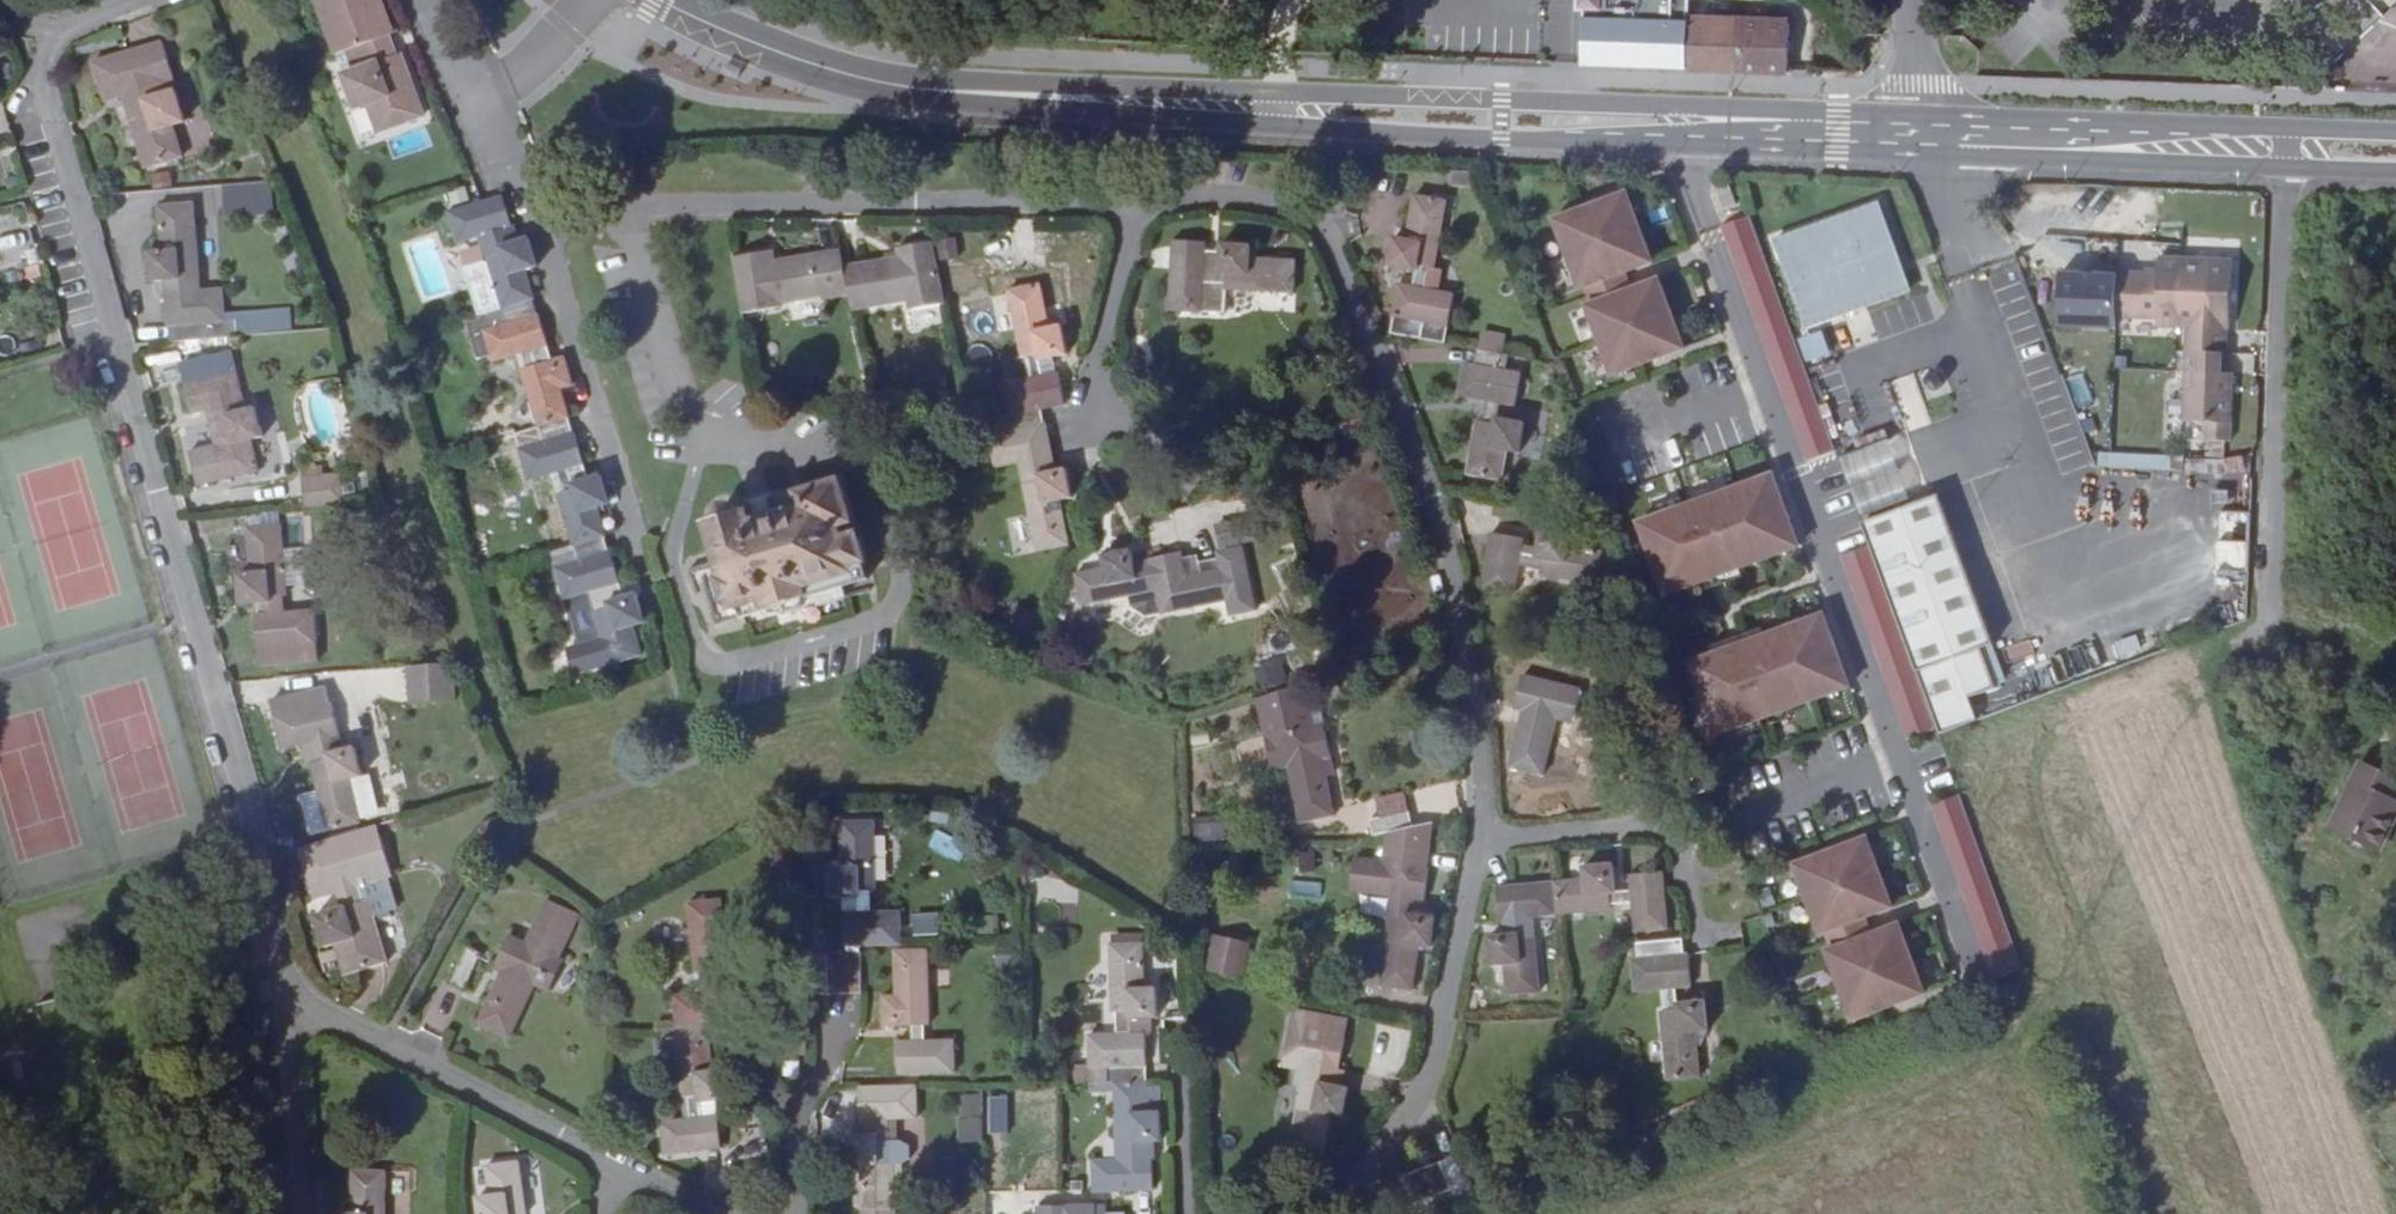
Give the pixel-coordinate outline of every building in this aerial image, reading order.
[(401,45),(385,0),(345,0),(324,8),(364,120),(379,116),(388,143),(431,127),(409,64),(402,66),(394,47),(401,45)] [(1574,10),(1581,11),(1581,19),(1686,22),(1687,0),(1574,0),(1574,10)] [(1686,22),(1581,19),(1580,65),(1685,68),(1686,22)] [(1789,70),(1790,24),(1686,22),(1685,68),(1789,70)] [(183,135),(195,132),(170,50),(100,70),(113,109),(130,105),(154,178),(193,166),(183,135)] [(1878,199),(1776,236),(1807,323),(1910,286),(1878,199)] [(504,239),(518,235),(509,203),(454,217),(463,251),(486,245),(493,270),(472,277),(486,322),(469,326),(481,363),(498,360),(501,369),(527,362),(534,383),(529,385),(545,435),(523,442),(538,488),(564,482),(571,503),(566,504),(582,556),(561,562),(575,610),(601,603),(615,646),(589,654),(580,657),(590,688),(652,667),(644,638),(655,635),(645,605),(620,614),(616,598),(630,594),(621,561),(619,561),(614,547),(616,546),(607,516),(617,513),(608,485),(584,493),(579,478),(593,473),(584,441),(580,441),(577,425),(578,425),(569,396),(581,392),(573,367),(547,373),(543,358),(557,354),(546,321),(543,321),(539,306),(541,306),(531,276),(543,273),(534,247),(509,254),(504,239)] [(1434,277),(1440,278),(1452,212),(1417,204),(1409,250),(1397,248),(1393,274),(1421,280),(1417,296),(1401,293),(1392,342),(1425,349),(1428,334),(1452,338),(1458,303),(1431,298),(1434,277)] [(1657,279),(1632,209),(1559,236),(1585,306),(1591,303),(1598,320),(1591,323),(1617,392),(1689,366),(1663,296),(1636,306),(1619,312),(1612,295),(1630,289),(1657,279)] [(199,284),(205,284),(201,210),(165,214),(168,258),(155,260),(158,292),(186,289),(187,302),(174,304),(175,336),(178,339),(179,351),(257,345),(256,330),(230,332),(228,298),(199,301),(199,284)] [(1755,226),(1726,237),(1739,272),(1768,261),(1755,226)] [(2233,253),(2158,249),(2158,275),(2118,273),(2118,276),(2062,275),(2060,316),(2060,329),(2116,331),(2116,318),(2156,320),(2155,332),(2192,333),(2192,352),(2180,352),(2180,420),(2210,420),(2210,438),(2232,438),(2236,368),(2229,368),(2233,253)] [(1227,302),(1294,308),(1296,271),(1251,267),(1252,256),(1223,253),(1221,282),(1206,282),(1207,265),(1173,262),(1168,322),(1204,326),(1204,296),(1227,297),(1227,302)] [(913,327),(950,319),(937,256),(900,263),(902,271),(844,281),(849,305),(853,325),(910,317),(913,327)] [(1811,472),(1840,461),(1768,261),(1739,272),(1811,472)] [(820,274),(819,270),(779,277),(776,264),(735,271),(744,329),(786,322),(785,317),(849,305),(844,281),(842,270),(820,274)] [(1636,306),(1630,289),(1612,295),(1619,312),(1636,306)] [(1064,335),(1050,338),(1042,295),(1008,302),(1021,368),(1027,368),(1031,390),(1003,393),(1011,439),(989,443),(996,478),(1024,473),(1027,493),(1022,495),(1035,562),(1070,555),(1061,510),(1075,507),(1069,479),(1039,485),(1036,469),(1052,467),(1043,421),(1068,416),(1059,382),(1045,385),(1043,370),(1071,364),(1064,335)] [(1528,386),(1513,383),(1516,366),(1485,360),(1483,378),(1470,375),(1466,408),(1494,413),(1489,435),(1483,434),(1473,486),(1509,494),(1515,468),(1525,468),(1532,436),(1504,429),(1506,415),(1523,418),(1528,386)] [(260,418),(252,420),(238,362),(189,375),(199,423),(221,420),(223,431),(216,433),(222,457),(196,464),(204,498),(230,491),(264,484),(256,450),(268,447),(260,418)] [(1913,374),(1890,382),(1907,431),(1930,423),(1913,374)] [(2076,408),(2090,404),(2082,376),(2068,380),(2076,408)] [(2102,453),(2102,467),(2169,470),(2170,456),(2102,453)] [(308,486),(310,518),(348,515),(346,485),(308,486)] [(1776,491),(1641,540),(1668,612),(1802,564),(1776,491)] [(849,534),(861,530),(850,492),(812,504),(816,516),(761,533),(758,521),(749,524),(747,519),(742,514),(738,513),(731,515),(727,519),(725,524),(727,531),(721,533),(733,575),(725,591),(732,609),(746,615),(770,607),(773,619),(781,617),(789,623),(802,619),(807,609),(819,606),(815,593),(861,578),(859,572),(872,568),(866,544),(852,548),(849,534)] [(1956,740),(1993,725),(1985,703),(2009,694),(1996,655),(2007,652),(1953,502),(1878,530),(1956,740)] [(1259,529),(1224,535),(1228,553),(1263,546),(1259,529)] [(289,605),(292,605),(286,535),(253,537),(256,578),(241,579),(243,609),(274,607),(276,624),(258,625),(261,661),(264,661),(265,678),(322,672),(319,619),(291,622),(289,605)] [(1542,584),(1610,596),(1616,562),(1572,554),(1573,544),(1544,539),(1540,566),(1525,563),(1529,550),(1494,544),(1485,599),(1518,605),(1524,576),(1544,580),(1542,584)] [(2246,578),(2247,543),(2218,542),(2217,577),(2246,578)] [(1165,624),(1212,614),(1214,623),(1256,616),(1244,554),(1187,564),(1186,560),(1153,568),(1154,569),(1137,572),(1135,560),(1105,565),(1108,578),(1077,585),(1084,619),(1139,608),(1138,600),(1160,596),(1165,624)] [(1912,749),(1942,738),(1875,557),(1846,567),(1912,749)] [(575,610),(589,654),(615,646),(601,603),(575,610)] [(1629,645),(1644,648),(1645,630),(1632,628),(1629,645)] [(1826,631),(1691,680),(1718,752),(1852,704),(1826,631)] [(426,714),(467,703),(454,653),(413,663),(426,714)] [(1251,666),(1259,690),(1287,680),(1279,657),(1251,666)] [(1560,728),(1573,731),(1580,697),(1524,683),(1516,718),(1524,719),(1512,777),(1547,785),(1560,728)] [(337,713),(334,713),(330,697),(276,710),(288,759),(305,756),(312,778),(318,777),(336,843),(307,850),(322,902),(350,896),(353,912),(323,920),(331,951),(343,949),(352,980),(390,970),(375,906),(363,909),(358,893),(397,883),(383,830),(366,835),(354,793),(368,790),(360,761),(334,767),(329,743),(344,741),(337,713)] [(1327,765),(1337,763),(1328,729),(1272,740),(1280,774),(1292,773),(1304,828),(1338,822),(1327,765)] [(2328,824),(2387,847),(2395,824),(2395,790),(2394,789),(2395,786),(2395,773),(2355,757),(2328,824)] [(2031,978),(1967,806),(1937,817),(1999,991),(2031,978)] [(1428,908),(1439,832),(1416,835),(1413,819),(1372,827),(1376,844),(1404,838),(1399,867),(1376,865),(1372,901),(1400,905),(1397,925),(1392,924),(1383,977),(1417,982),(1421,952),(1436,954),(1439,926),(1412,922),(1415,906),(1428,908)] [(885,890),(891,891),(888,823),(852,824),(853,867),(842,867),(842,897),(870,897),(870,915),(855,915),(855,947),(913,947),(912,913),(885,913),(885,890)] [(1203,854),(1220,852),(1219,827),(1202,830),(1203,854)] [(935,831),(927,845),(954,861),(962,847),(935,831)] [(1868,855),(1796,881),(1822,950),(1828,948),(1835,965),(1829,967),(1854,1037),(1926,1010),(1900,941),(1873,951),(1856,957),(1849,940),(1867,934),(1894,924),(1868,855)] [(1636,943),(1672,939),(1667,883),(1631,885),(1633,901),(1614,903),(1614,875),(1586,878),(1587,890),(1501,900),(1504,932),(1518,931),(1519,948),(1492,950),(1495,977),(1506,978),(1509,1008),(1545,1006),(1540,950),(1534,950),(1533,930),(1613,923),(1612,917),(1634,915),(1636,943)] [(574,969),(569,965),(588,924),(555,906),(534,949),(522,943),(505,976),(514,982),(489,1031),(520,1046),(545,995),(557,1003),(574,969)] [(673,1130),(677,1163),(733,1153),(729,1120),(715,1122),(712,1107),(739,1102),(735,1073),(721,1076),(716,1032),(737,1029),(732,995),(718,997),(716,980),(742,976),(738,948),(725,951),(719,906),(684,912),(694,977),(699,977),(703,999),(675,1003),(689,1105),(696,1104),(698,1125),(673,1130)] [(1873,951),(1867,934),(1849,940),(1856,957),(1873,951)] [(1210,982),(1251,991),(1259,955),(1218,945),(1210,982)] [(1691,963),(1690,963),(1689,947),(1655,949),(1656,965),(1634,966),(1635,1000),(1664,998),(1666,1020),(1660,1020),(1664,1088),(1701,1085),(1698,1041),(1710,1041),(1708,1011),(1678,1014),(1677,997),(1695,996),(1691,963)] [(1167,996),(1155,996),(1154,950),(1118,951),(1119,1021),(1126,1021),(1127,1043),(1097,1043),(1098,1078),(1123,1077),(1125,1147),(1130,1147),(1131,1168),(1103,1168),(1104,1206),(1162,1203),(1161,1167),(1160,1150),(1173,1150),(1171,1120),(1158,1121),(1157,1036),(1160,1036),(1159,1023),(1168,1023),(1167,996)] [(935,1028),(940,1029),(940,954),(905,956),(905,1000),(893,1001),(894,1031),(906,1030),(908,1080),(965,1077),(964,1042),(936,1044),(935,1028)] [(457,992),(476,1001),(494,964),(477,955),(457,992)] [(838,1001),(872,1000),(872,957),(838,957),(838,1001)] [(1331,1065),(1345,1067),(1353,1018),(1319,1012),(1317,1027),(1293,1023),(1287,1058),(1318,1063),(1315,1083),(1309,1083),(1297,1151),(1331,1157),(1337,1113),(1350,1115),(1355,1087),(1328,1082),(1331,1065)] [(926,1129),(926,1094),(869,1095),(870,1130),(885,1130),(884,1144),(858,1145),(859,1174),(872,1174),(873,1213),(907,1213),(906,1149),(899,1150),(899,1129),(926,1129)] [(979,1094),(957,1094),(958,1141),(980,1141),(979,1094)] [(1007,1095),(987,1095),(986,1132),(1006,1133),(1007,1095)] [(533,1166),(496,1170),(501,1203),(488,1205),(489,1213),(539,1213),(533,1166)] [(1478,1205),(1465,1166),(1406,1185),(1415,1213),(1430,1213),(1455,1204),(1457,1212),(1478,1205)] [(403,1182),(371,1181),(369,1213),(402,1213),(403,1182)]
